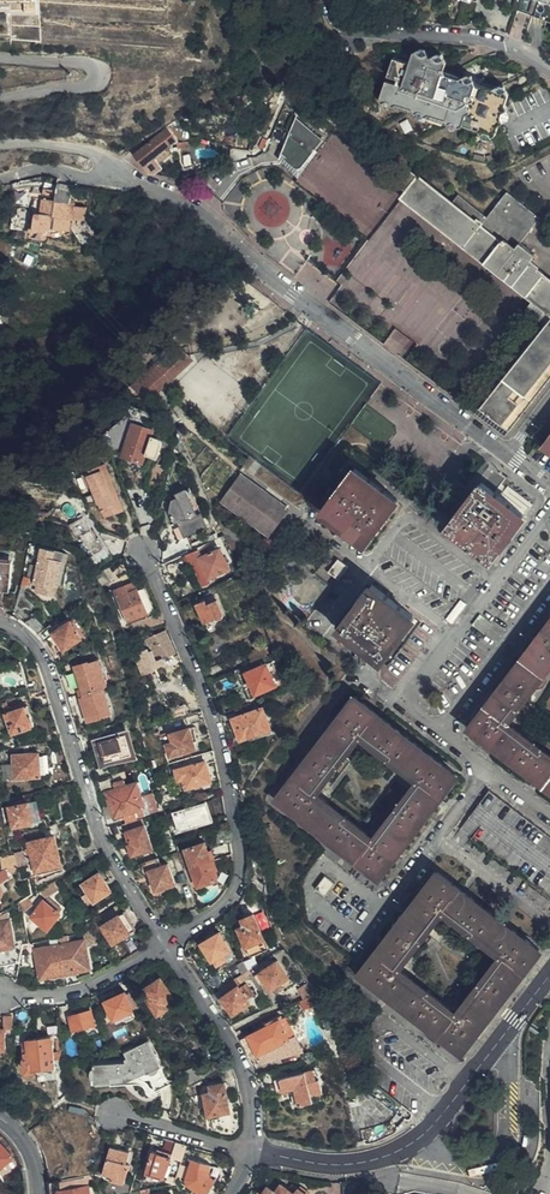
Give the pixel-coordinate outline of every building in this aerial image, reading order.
[(536,19),(542,2),(537,0),(524,0),(521,14),(536,19)] [(537,0),(542,2),(536,19),(549,23),(549,0),(537,0)] [(499,90),(480,82),(478,77),(472,75),(466,78),(453,73),(449,67),(451,63),(448,56),(442,54),(436,57),(431,47),(426,46),(419,48),(414,55),(409,57),(398,53),(392,69),(402,73),(400,79),(390,75),(383,90),(386,98),(393,101),(400,97),(420,104),(422,111),(430,114),(437,110),(452,116),(454,122),(461,125),(467,121),(484,127),(487,134),(492,136),(500,132),(502,125),(512,96),(511,89),(504,87),(499,90)] [(301,163),(313,147),(320,137),(292,116),(279,149),(285,153),(283,156),(290,162),(292,163),(294,164),(295,164),(297,164),(298,164),(300,164),(301,163)] [(141,152),(134,158),(148,174),(155,172),(162,170),(153,159),(175,142),(167,132),(141,152)] [(278,157),(299,173),(317,151),(313,147),(301,163),(300,164),(298,164),(297,164),(295,164),(294,164),(292,163),(290,162),(283,156),(285,153),(279,149),(277,154),(277,155),(277,156),(278,157)] [(132,155),(134,158),(141,152),(139,149),(132,155)] [(229,149),(229,163),(242,158),(242,149),(229,149)] [(530,264),(536,256),(522,244),(541,219),(506,193),(487,218),(458,195),(453,202),(410,170),(399,184),(407,190),(401,197),(549,312),(549,280),(530,264)] [(56,183),(55,196),(71,198),(72,184),(56,183)] [(47,235),(47,231),(68,233),(70,222),(73,223),(73,221),(85,222),(86,210),(74,209),(74,205),(70,205),(71,198),(55,196),(54,204),(42,203),(41,217),(34,216),(33,233),(47,235)] [(71,237),(73,223),(70,222),(68,233),(47,231),(47,235),(33,233),(34,216),(41,217),(42,203),(32,202),(29,239),(29,240),(29,241),(30,242),(49,242),(50,242),(50,241),(51,241),(50,240),(50,239),(49,239),(71,237)] [(481,409),(509,431),(519,418),(514,412),(519,405),(526,410),(548,383),(549,380),(549,319),(481,409)] [(154,395),(178,371),(167,359),(161,365),(158,362),(154,367),(152,365),(139,378),(154,395)] [(519,418),(526,410),(519,405),(514,412),(519,418)] [(134,424),(128,423),(115,447),(127,451),(134,424)] [(134,424),(127,451),(124,459),(144,465),(154,431),(134,424)] [(84,500),(96,523),(125,513),(107,465),(92,470),(93,474),(86,476),(92,490),(95,488),(98,496),(84,500)] [(158,488),(166,468),(159,465),(150,484),(158,488)] [(367,543),(399,500),(355,468),(323,511),(367,543)] [(286,509),(243,477),(226,500),(269,532),(286,509)] [(491,559),(525,516),(481,482),(448,526),(491,559)] [(180,522),(187,537),(210,526),(203,515),(200,516),(190,498),(187,491),(178,496),(180,500),(174,502),(171,511),(177,523),(180,522)] [(194,496),(190,498),(200,516),(203,515),(194,496)] [(96,539),(83,517),(66,527),(82,557),(90,551),(93,556),(105,549),(98,538),(96,539)] [(55,553),(42,549),(32,587),(37,588),(42,589),(41,596),(52,599),(57,584),(62,563),(53,561),(55,553)] [(90,551),(82,557),(90,569),(110,557),(105,549),(93,556),(90,551)] [(230,569),(220,549),(203,557),(200,550),(192,554),(196,560),(200,559),(210,578),(230,569)] [(53,561),(62,563),(57,584),(59,585),(66,556),(65,555),(55,553),(53,561)] [(191,565),(187,555),(175,561),(179,570),(191,565)] [(338,558),(329,570),(339,578),(349,566),(338,558)] [(12,567),(0,565),(0,592),(8,593),(12,567)] [(102,571),(92,578),(100,591),(110,584),(102,571)] [(29,581),(23,580),(20,589),(25,590),(25,588),(27,589),(29,581)] [(126,595),(138,590),(134,582),(122,587),(126,595)] [(382,661),(415,617),(372,585),(339,628),(382,661)] [(148,614),(138,590),(126,595),(122,587),(113,592),(128,623),(148,614)] [(224,614),(217,600),(208,604),(206,600),(197,604),(206,623),(212,620),(217,622),(223,619),(224,614)] [(494,624),(481,614),(473,624),(486,634),(494,624)] [(77,618),(71,622),(81,638),(87,634),(77,618)] [(57,619),(48,626),(52,631),(61,624),(57,619)] [(81,638),(71,622),(53,633),(64,650),(81,638)] [(473,731),(520,768),(549,790),(549,756),(508,723),(549,668),(549,623),(511,676),(470,729),(473,731)] [(176,654),(166,630),(146,639),(157,662),(176,654)] [(250,652),(253,662),(269,655),(264,646),(250,652)] [(269,655),(253,662),(256,669),(247,673),(257,695),(277,685),(268,664),(275,661),(272,654),(269,655)] [(112,714),(104,688),(107,685),(99,661),(88,665),(88,663),(74,667),(81,690),(77,691),(88,722),(101,719),(101,718),(112,714)] [(50,705),(47,696),(31,699),(34,710),(50,705)] [(416,746),(355,697),(276,799),(335,844),(380,879),(457,777),(416,746)] [(35,726),(29,706),(18,709),(17,707),(12,708),(11,707),(5,709),(14,733),(35,726)] [(173,721),(190,716),(186,706),(171,711),(173,721)] [(271,730),(263,708),(233,719),(241,742),(271,730)] [(196,749),(190,729),(160,739),(163,747),(167,746),(171,757),(196,749)] [(128,756),(121,735),(99,742),(105,764),(128,756)] [(0,752),(0,761),(8,759),(6,751),(0,752)] [(206,764),(216,761),(214,751),(169,765),(179,798),(184,797),(183,791),(211,782),(206,764)] [(41,779),(40,754),(13,757),(14,763),(10,764),(10,768),(14,767),(14,781),(41,779)] [(145,809),(136,784),(106,794),(114,818),(145,809)] [(528,819),(490,790),(462,828),(549,895),(549,835),(528,819)] [(30,804),(34,824),(41,822),(37,803),(30,804)] [(210,823),(203,804),(182,811),(188,830),(210,823)] [(22,866),(29,876),(37,874),(39,880),(54,876),(55,874),(60,873),(58,867),(63,865),(54,838),(60,836),(57,826),(9,841),(12,855),(15,856),(22,866)] [(153,849),(145,826),(123,832),(122,826),(112,829),(115,836),(124,833),(132,856),(153,849)] [(98,852),(93,843),(77,852),(82,861),(98,852)] [(193,867),(212,861),(209,851),(206,843),(186,849),(193,867)] [(12,855),(1,858),(3,869),(22,866),(15,856),(12,855)] [(162,866),(159,858),(142,863),(146,873),(151,871),(157,889),(175,883),(168,865),(162,866)] [(215,869),(212,861),(193,867),(198,885),(218,878),(215,869)] [(198,885),(193,867),(185,870),(193,893),(200,890),(198,885)] [(412,906),(364,968),(359,975),(377,989),(462,1054),(541,951),(438,872),(412,906)] [(99,873),(86,882),(83,884),(94,901),(110,890),(99,873)] [(332,881),(326,876),(316,888),(325,896),(329,892),(336,883),(332,881)] [(83,884),(86,882),(83,877),(76,881),(79,887),(83,884)] [(24,918),(26,927),(32,919),(49,931),(61,915),(39,899),(24,918)] [(0,915),(0,917),(1,919),(5,920),(10,917),(7,911),(0,915)] [(136,930),(125,913),(103,926),(113,943),(136,930)] [(269,949),(255,914),(243,919),(245,925),(240,927),(252,956),(269,949)] [(3,977),(17,982),(24,946),(15,948),(9,922),(0,924),(0,926),(0,928),(0,978),(3,977)] [(95,936),(92,929),(81,935),(82,939),(86,941),(95,936)] [(234,954),(220,932),(202,942),(212,960),(213,959),(217,965),(227,960),(227,959),(234,954)] [(60,947),(59,940),(50,941),(52,949),(60,947)] [(83,942),(60,947),(65,975),(66,979),(75,977),(75,973),(90,970),(83,942)] [(65,975),(60,947),(52,949),(36,951),(41,980),(65,975)] [(279,960),(255,976),(260,985),(267,982),(275,993),(283,988),(292,981),(279,960)] [(242,975),(249,971),(244,961),(238,963),(242,975)] [(249,971),(242,975),(247,981),(255,976),(251,970),(249,971)] [(177,1002),(160,977),(145,987),(150,996),(147,998),(158,1014),(177,1002)] [(234,979),(220,988),(225,994),(238,985),(234,979)] [(240,988),(238,985),(225,994),(222,996),(234,1013),(249,1001),(248,998),(254,994),(247,983),(240,988)] [(105,999),(113,1018),(133,1011),(125,992),(105,999)] [(301,1000),(300,1000),(305,1010),(317,1003),(312,994),(301,1000)] [(94,1024),(91,1009),(71,1014),(73,1029),(94,1024)] [(133,1011),(113,1018),(115,1023),(135,1016),(133,1011)] [(13,1027),(11,1015),(4,1015),(6,1028),(13,1027)] [(262,1028),(241,1039),(250,1058),(258,1055),(262,1063),(303,1051),(296,1037),(290,1025),(285,1017),(282,1018),(281,1016),(260,1026),(262,1028)] [(538,1019),(530,1031),(527,1037),(526,1044),(525,1077),(541,1077),(543,1076),(543,1040),(549,1030),(549,1028),(538,1019)] [(45,1034),(61,1032),(59,1024),(44,1026),(45,1034)] [(96,1083),(111,1081),(110,1076),(120,1075),(131,1069),(132,1071),(144,1066),(145,1068),(159,1061),(148,1040),(125,1050),(128,1058),(124,1060),(93,1065),(96,1083)] [(57,1051),(53,1052),(54,1059),(64,1058),(63,1051),(57,1051)] [(187,1073),(204,1065),(202,1061),(186,1069),(187,1073)] [(207,1073),(204,1065),(187,1073),(191,1081),(207,1073)] [(110,1076),(111,1081),(111,1084),(135,1081),(145,1068),(144,1066),(132,1071),(131,1069),(120,1075),(110,1076)] [(323,1092),(320,1079),(316,1080),(314,1070),(274,1080),(277,1092),(295,1088),(296,1091),(299,1103),(299,1105),(312,1102),(311,1095),(323,1092)] [(231,1111),(225,1083),(211,1085),(211,1092),(205,1093),(210,1115),(231,1111)] [(397,1112),(367,1090),(354,1100),(361,1129),(392,1119),(397,1112)] [(299,1103),(296,1091),(290,1093),(293,1104),(299,1103)] [(312,1102),(324,1100),(323,1092),(311,1095),(312,1102)] [(30,1107),(16,1119),(25,1129),(38,1116),(30,1107)] [(43,1160),(45,1169),(63,1167),(59,1152),(51,1134),(41,1120),(28,1132),(31,1136),(39,1151),(43,1160)] [(6,1139),(1,1144),(12,1157),(16,1153),(6,1139)] [(1,1144),(0,1143),(0,1167),(12,1157),(1,1144)] [(126,1167),(130,1152),(111,1147),(104,1172),(112,1175),(111,1179),(125,1183),(129,1168),(126,1167)] [(165,1176),(172,1154),(159,1149),(158,1152),(153,1151),(147,1170),(165,1176)] [(186,1178),(188,1186),(201,1193),(206,1193),(216,1180),(210,1177),(209,1174),(208,1172),(211,1165),(192,1159),(190,1165),(186,1178)] [(181,1162),(177,1175),(186,1178),(190,1165),(181,1162)] [(299,1189),(296,1193),(290,1189),(282,1184),(276,1192),(268,1187),(262,1193),(310,1193),(301,1187),(299,1189)] [(296,1193),(299,1189),(293,1185),(290,1189),(296,1193)] [(346,1193),(359,1193),(358,1185),(345,1187),(346,1193)]
